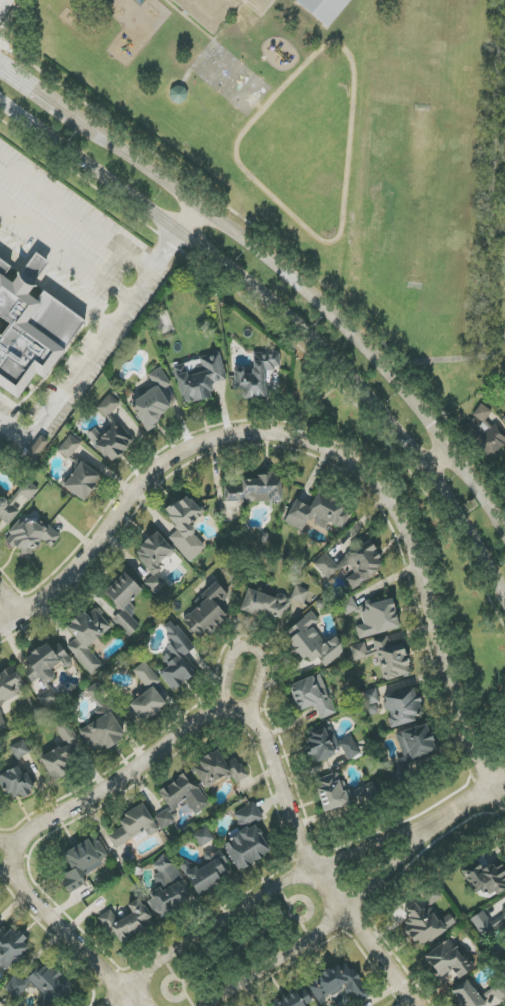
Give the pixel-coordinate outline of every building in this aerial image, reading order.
[(214,38),(171,0),(245,0),(214,38)] [(261,14),(245,0),(273,0),(261,14)] [(351,0),(298,0),(296,3),(329,28),(351,0)] [(36,373),(45,379),(85,320),(43,291),(37,301),(27,294),(49,262),(35,252),(14,283),(4,277),(11,267),(0,259),(0,384),(20,398),(36,373)] [(266,398),(265,369),(280,369),(279,352),(250,353),(250,368),(235,368),(236,399),(266,398)] [(226,380),(221,354),(192,361),(193,363),(175,367),(183,404),(213,398),(210,384),(226,380)] [(130,402),(144,428),(173,413),(161,391),(171,385),(161,367),(150,374),(157,388),(130,402)] [(96,408),(107,418),(120,403),(110,394),(96,408)] [(489,416),(491,415),(484,404),(471,412),(476,418),(465,425),(486,458),(504,445),(504,441),(489,416)] [(87,434),(107,464),(134,445),(117,421),(100,433),(96,428),(87,434)] [(58,451),(69,460),(81,443),(70,435),(58,451)] [(63,487),(85,502),(102,476),(81,462),(63,487)] [(224,487),(224,502),(281,501),(281,473),(258,474),(258,480),(242,480),(242,487),(224,487)] [(0,493),(0,519),(9,526),(22,509),(38,489),(27,481),(10,502),(0,493)] [(168,538),(190,562),(207,547),(188,526),(203,513),(186,494),(165,512),(180,528),(168,538)] [(285,523),(303,531),(308,520),(325,528),(327,522),(343,529),(352,510),(317,494),(311,507),(295,500),(285,523)] [(59,538),(33,515),(25,524),(21,520),(5,539),(27,558),(42,540),(51,548),(59,538)] [(154,594),(168,582),(155,568),(174,552),(158,532),(133,552),(153,575),(144,583),(154,594)] [(313,564),(328,578),(335,575),(339,571),(350,565),(355,574),(346,579),(352,590),(361,585),(367,578),(373,575),(383,565),(373,546),(368,541),(365,545),(348,553),(338,565),(324,552),(313,564)] [(140,626),(130,616),(136,609),(129,604),(143,589),(125,573),(105,596),(121,610),(112,620),(130,637),(140,626)] [(207,599),(182,620),(200,641),(227,617),(218,607),(229,597),(216,582),(203,593),(207,599)] [(248,589),(241,608),(282,622),(290,599),(304,605),(309,591),(295,586),(291,598),(277,594),(276,598),(248,589)] [(347,617),(359,610),(352,596),(339,604),(347,617)] [(400,628),(392,598),(359,606),(364,625),(356,626),(359,639),(400,628)] [(88,647),(111,628),(94,607),(67,628),(76,639),(67,646),(91,675),(103,666),(88,647)] [(283,633),(302,660),(307,656),(312,663),(318,658),(325,667),(346,653),(335,637),(324,644),(312,627),(320,622),(313,612),(283,633)] [(161,628),(168,638),(163,642),(170,652),(162,658),(168,667),(160,673),(172,691),(198,673),(185,655),(194,649),(173,620),(161,628)] [(383,680),(410,675),(405,644),(391,646),(389,637),(376,639),(383,680)] [(367,658),(364,643),(350,646),(353,661),(367,658)] [(44,711),(60,702),(50,684),(57,680),(51,669),(63,663),(66,668),(73,664),(65,650),(54,657),(48,645),(25,657),(31,667),(24,671),(31,684),(40,679),(47,691),(36,696),(44,711)] [(160,682),(146,661),(133,670),(147,691),(160,682)] [(26,691),(13,666),(0,672),(0,705),(26,691)] [(298,711),(316,706),(320,719),(334,714),(322,674),(289,685),(298,711)] [(127,707),(140,725),(166,705),(153,687),(127,707)] [(391,727),(424,718),(415,688),(383,697),(391,727)] [(363,692),(366,706),(380,703),(377,689),(363,692)] [(91,751),(101,745),(105,751),(126,738),(110,712),(79,731),(91,751)] [(55,724),(64,745),(76,740),(67,719),(55,724)] [(395,735),(405,763),(437,751),(426,723),(395,735)] [(341,751),(330,725),(306,735),(312,750),(308,752),(312,763),(341,751)] [(360,755),(352,738),(340,743),(348,760),(360,755)] [(75,760),(66,744),(40,759),(54,782),(67,775),(62,767),(75,760)] [(248,777),(237,758),(226,765),(218,751),(192,766),(205,789),(230,775),(236,784),(248,777)] [(0,774),(9,801),(35,792),(29,773),(21,775),(19,768),(0,774)] [(210,805),(188,772),(159,791),(169,808),(155,817),(163,830),(176,822),(170,812),(186,801),(195,815),(210,805)] [(324,812),(350,804),(340,772),(314,780),(324,812)] [(238,871),(271,853),(255,823),(263,819),(254,803),(233,814),(240,827),(229,833),(233,840),(224,845),(238,871)] [(118,819),(123,827),(108,836),(116,850),(157,826),(143,804),(118,819)] [(214,839),(207,828),(193,836),(200,848),(214,839)] [(64,853),(72,870),(61,876),(70,894),(86,886),(82,877),(103,866),(100,860),(107,856),(97,836),(64,853)] [(159,888),(147,895),(158,917),(193,899),(170,857),(154,865),(158,873),(153,876),(159,888)] [(232,874),(220,857),(199,871),(196,867),(185,874),(199,896),(232,874)] [(474,894),(484,889),(488,897),(504,889),(504,870),(503,865),(495,869),(493,864),(482,870),(477,861),(462,869),(474,894)] [(97,919),(107,937),(114,933),(120,943),(154,924),(140,898),(127,905),(132,913),(117,922),(110,911),(97,919)] [(456,923),(450,914),(439,921),(429,907),(424,911),(419,904),(406,913),(410,918),(401,924),(418,949),(456,923)] [(494,927),(483,911),(470,920),(482,936),(494,927)] [(31,944),(10,926),(4,933),(0,929),(0,965),(7,971),(31,944)] [(475,970),(467,954),(460,957),(451,940),(425,954),(438,979),(454,971),(458,979),(475,970)] [(334,1002),(332,998),(348,991),(353,1005),(369,998),(357,969),(349,972),(346,964),(307,980),(318,1005),(324,1005),(334,1002)] [(469,979),(450,991),(460,1005),(486,1005),(469,979)] [(305,989),(267,1005),(306,1005),(311,1003),(305,989)]
